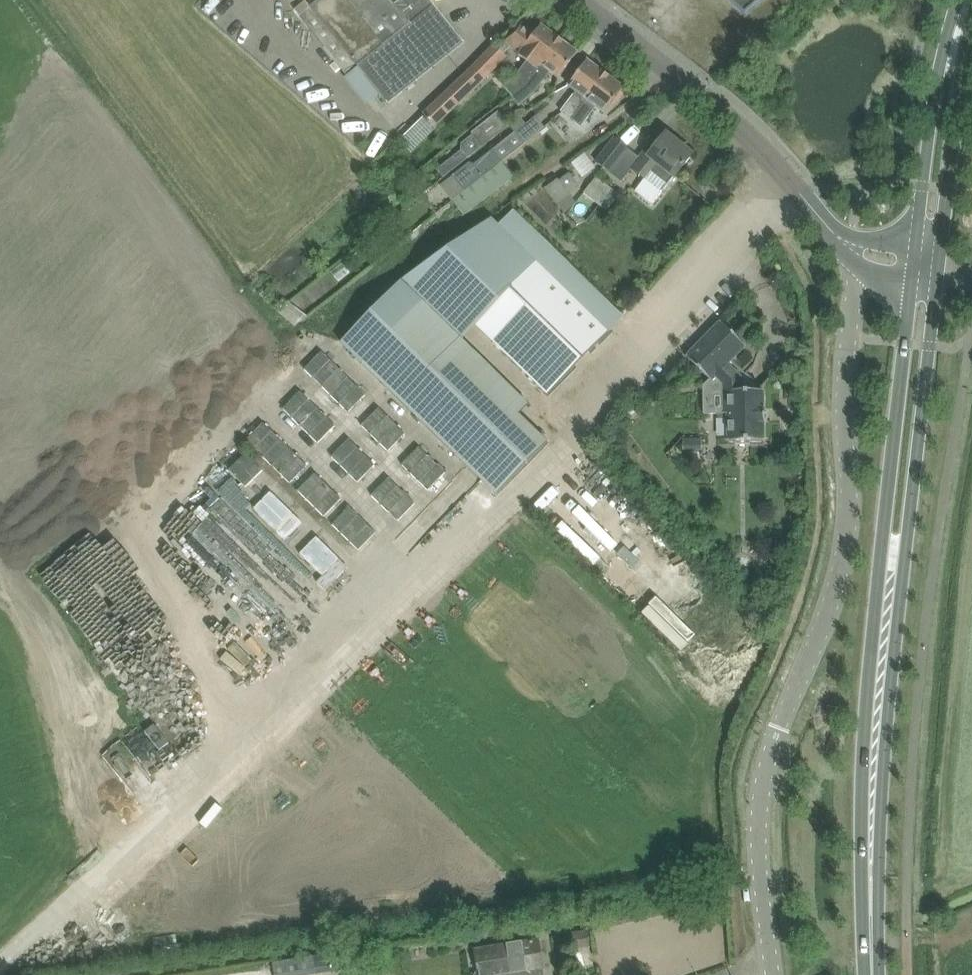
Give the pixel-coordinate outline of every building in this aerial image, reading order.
[(306,0),(296,8),(301,14),(310,7),(311,6),(306,0)] [(301,14),(304,18),(312,28),(326,46),(367,97),(377,89),(388,103),(413,83),(448,55),(464,43),(434,5),(430,0),(401,0),(395,4),(392,0),(319,0),(311,6),(310,7),(301,14)] [(745,14),(761,0),(730,0),(745,14)] [(504,85),(512,95),(525,84),(560,38),(541,24),(535,32),(523,23),(507,44),(519,53),(522,50),(531,56),(516,76),(504,85)] [(525,84),(512,95),(520,104),(535,91),(550,71),(559,77),(578,52),(560,38),(525,84)] [(465,75),(428,112),(439,123),(483,80),(507,56),(496,45),(472,68),(465,75)] [(562,111),(572,119),(606,73),(588,59),(576,75),(568,85),(577,92),(562,111)] [(606,73),(572,119),(581,126),(596,106),(605,112),(624,87),(606,73)] [(438,169),(444,176),(509,125),(498,111),(473,132),(474,134),(462,143),(462,149),(438,169)] [(441,185),(453,200),(544,126),(536,116),(527,123),(521,116),(510,125),(516,132),(475,164),(470,162),(441,185)] [(388,132),(373,149),(380,156),(396,139),(388,132)] [(646,151),(633,168),(645,178),(637,188),(654,202),(664,189),(675,176),(676,176),(692,155),(666,133),(650,154),(646,151)] [(596,161),(610,171),(628,148),(615,138),(596,161)] [(582,178),(596,165),(582,151),(569,163),(582,178)] [(569,174),(561,180),(568,189),(576,183),(569,174)] [(601,204),(613,189),(597,176),(585,192),(601,204)] [(475,324),(547,394),(608,332),(493,219),(409,287),(461,338),(475,324)] [(409,287),(401,280),(341,341),(497,494),(547,442),(519,414),(529,404),(461,338),(409,287)] [(290,301),(278,311),(295,325),(308,315),(290,301)] [(721,321),(687,357),(711,380),(705,386),(705,414),(729,413),(729,440),(736,440),(736,444),(750,443),(750,440),(764,440),(764,390),(741,390),(741,377),(727,364),(746,345),(721,321)] [(345,412),(363,391),(317,350),(299,370),(345,412)] [(314,444),(334,425),(298,388),(278,407),(314,444)] [(383,450),(404,431),(379,404),(358,424),(383,450)] [(287,484),(306,464),(260,420),(241,440),(287,484)] [(346,437),(329,454),(356,480),(372,463),(346,437)] [(424,444),(402,456),(418,487),(440,476),(424,444)] [(224,469),(240,486),(258,469),(242,452),(224,469)] [(313,471),(295,491),(323,516),(340,497),(313,471)] [(387,478),(371,497),(396,519),(412,500),(387,478)] [(271,491),(254,509),(285,539),(302,521),(271,491)] [(350,503),(330,519),(352,549),(373,533),(350,503)] [(317,536),(300,553),(323,575),(317,581),(325,590),(347,567),(317,536)] [(296,631),(307,620),(289,600),(271,616),(282,628),(288,622),(296,631)] [(561,935),(563,948),(590,944),(588,931),(561,935)] [(479,970),(476,973),(475,974),(545,974),(544,967),(539,940),(475,950),(479,970)] [(310,958),(269,962),(271,974),(298,974),(311,974),(310,958)]
